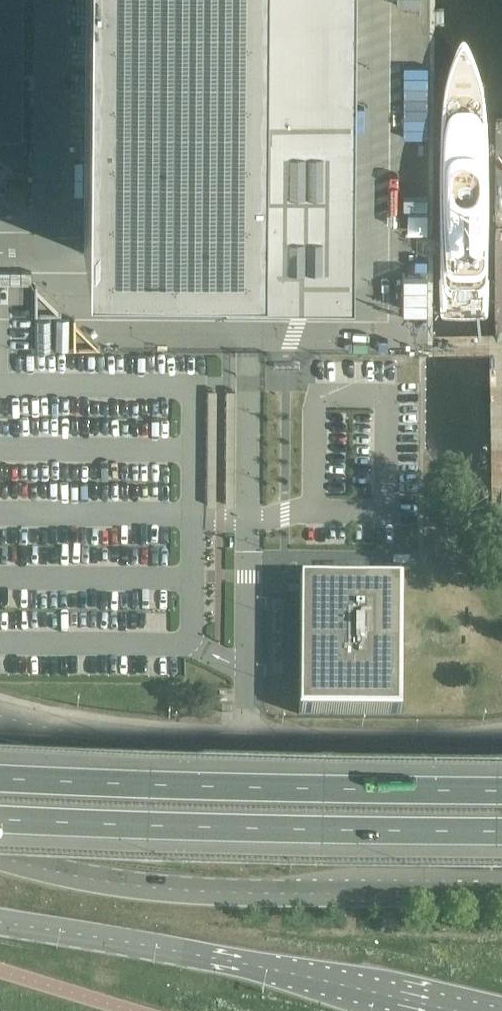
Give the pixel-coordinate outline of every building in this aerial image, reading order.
[(18,138),(18,0),(0,0),(0,138),(18,138)] [(348,11),(348,0),(86,0),(84,224),(86,224),(86,244),(84,244),(84,254),(224,255),(224,265),(226,265),(226,285),(224,285),(224,294),(229,294),(299,294),(300,292),(300,285),(317,285),(317,290),(341,290),(346,294),(346,268),(347,253),(347,239),(347,224),(347,211),(347,210),(345,210),(346,190),(347,190),(347,188),(348,37),(348,23),(348,12),(348,11)] [(299,714),(402,715),(403,580),(368,580),(333,580),(300,580),(300,583),(300,585),(300,589),(300,591),(299,714)]
